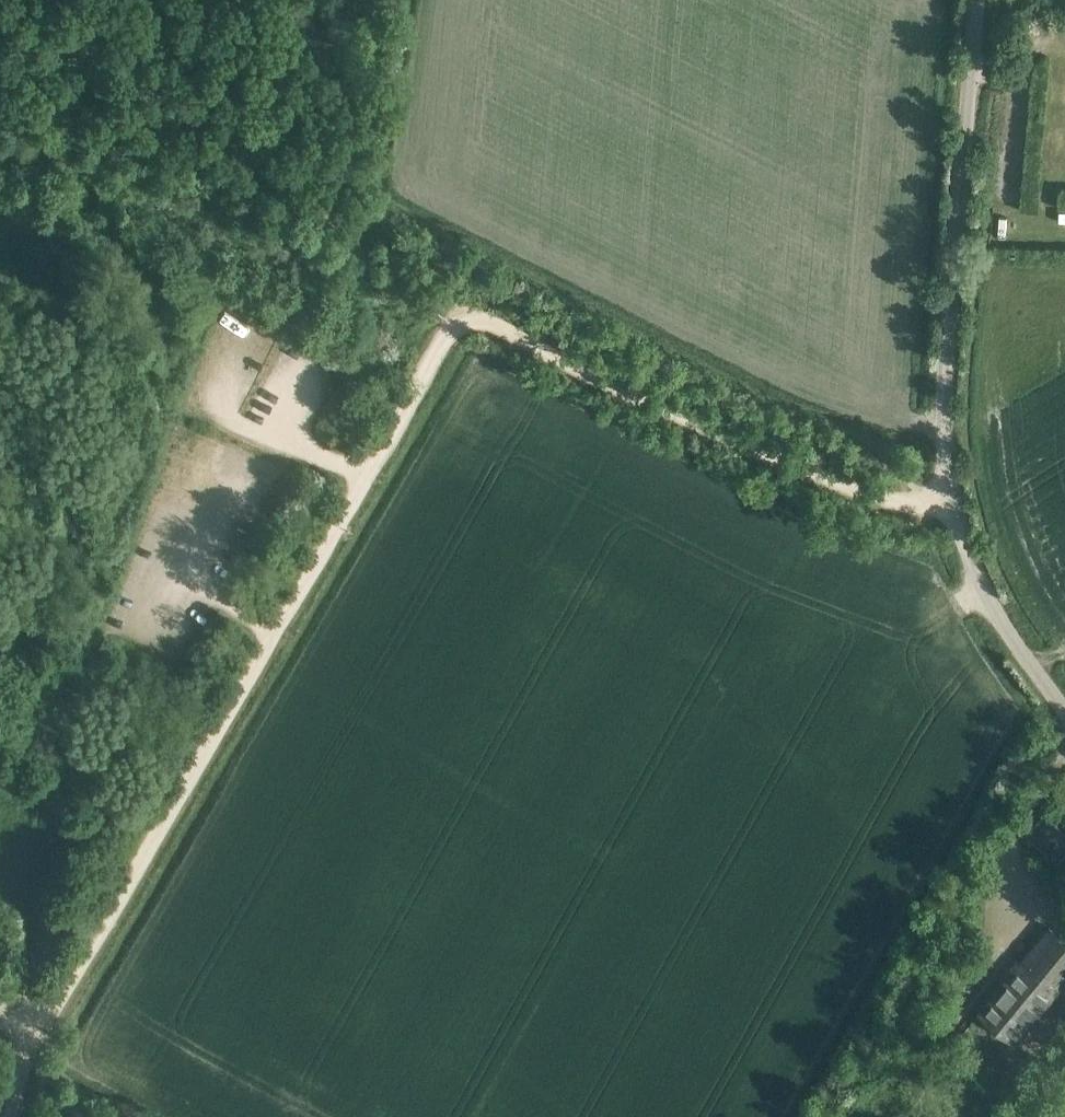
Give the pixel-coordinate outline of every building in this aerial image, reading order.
[(1048,925),(977,1011),(1015,1042),(1064,981),(1064,939),(1048,925)] [(994,1052),(969,1027),(957,1040),(982,1064),(994,1052)]
